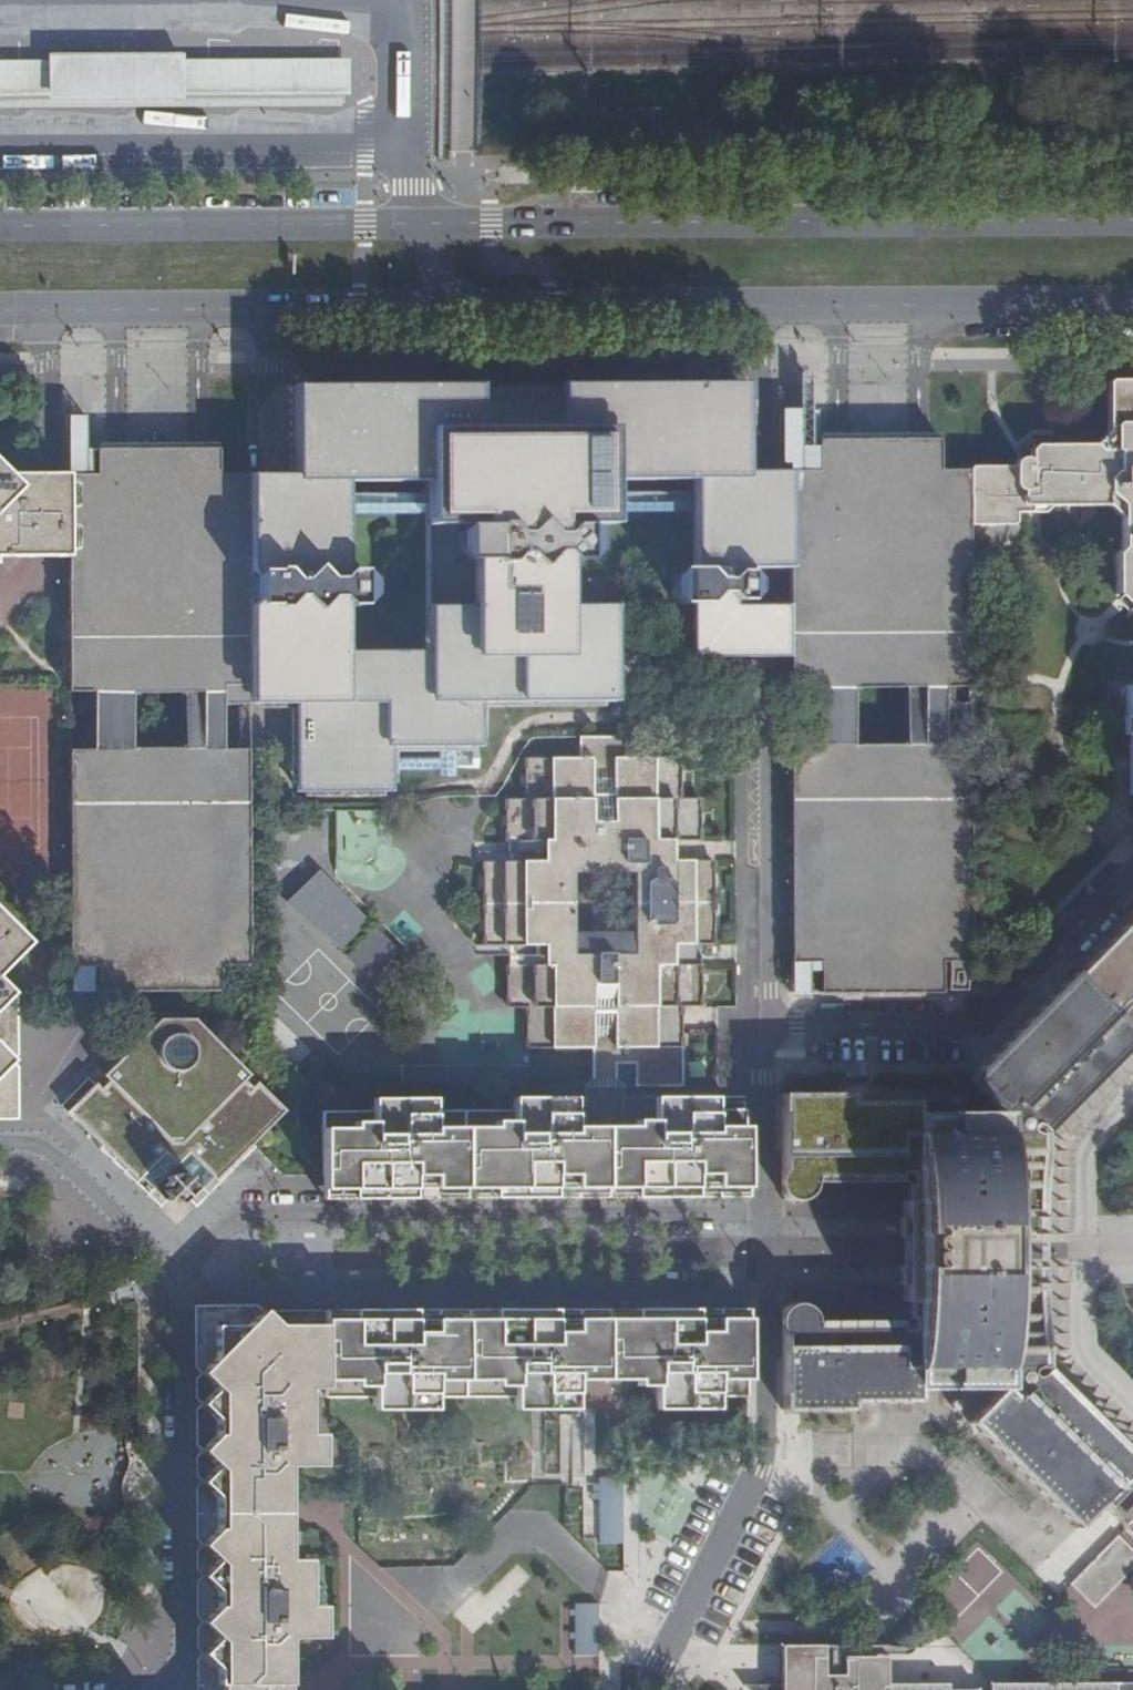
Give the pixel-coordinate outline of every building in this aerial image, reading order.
[(344,106),(344,99),(344,96),(349,95),(349,59),(179,60),(179,96),(51,97),(51,60),(0,61),(0,108),(344,106)] [(179,60),(51,60),(51,97),(179,96),(179,60)] [(1117,381),(1107,391),(1108,443),(1034,444),(1031,448),(1030,460),(1028,458),(1016,459),(1016,467),(969,465),(969,471),(969,522),(1005,523),(1016,511),(1031,511),(1032,504),(1121,505),(1122,548),(1115,553),(1115,594),(1128,606),(1132,606),(1132,381),(1117,381)] [(253,705),(293,704),(293,751),(300,757),(391,758),(392,770),(480,769),(480,748),(470,748),(470,697),(479,687),(488,695),(594,694),(602,685),(602,623),(593,614),(591,615),(567,614),(564,618),(554,610),(558,606),(559,598),(547,587),(558,574),(558,560),(562,557),(565,560),(580,560),(592,550),(591,537),(581,526),(558,525),(559,517),(611,517),(610,481),(690,480),(690,472),(699,472),(698,481),(691,489),(690,508),(698,516),(698,526),(690,533),(690,552),(698,560),(698,569),(680,570),(669,581),(669,593),(678,604),(699,604),(699,614),(691,622),(692,639),(711,659),(728,659),(727,382),(556,383),(557,429),(477,429),(477,384),(298,385),(291,385),(292,474),(247,473),(248,704),(253,705)] [(744,570),(789,569),(789,472),(745,472),(745,383),(727,382),(728,659),(784,658),(789,658),(789,604),(745,604),(755,594),(755,580),(744,570)] [(970,745),(945,745),(945,688),(970,688),(970,578),(969,522),(969,471),(941,471),(940,441),(934,441),(924,441),(838,441),(819,441),(819,472),(789,472),(789,569),(789,604),(789,658),(790,689),(816,690),(816,745),(790,747),(790,963),(819,964),(819,993),(942,993),(942,962),(972,963),(970,745)] [(96,474),(89,474),(89,453),(72,453),(72,474),(67,474),(67,557),(68,694),(92,694),(93,752),(68,751),(70,969),(76,970),(74,992),(92,992),(93,968),(99,969),(98,994),(221,993),(221,968),(250,967),(249,750),(224,751),(225,704),(248,704),(247,473),(219,473),(219,450),(202,450),(118,450),(96,450),(96,474)] [(67,557),(67,474),(12,474),(6,474),(0,468),(0,556),(67,557)] [(529,1008),(554,1010),(555,1049),(594,1050),(594,1081),(588,1088),(607,1088),(636,1088),(681,1088),(681,1032),(656,1030),(655,1014),(665,1014),(666,1018),(667,1021),(676,1022),(680,1019),(680,1008),(701,1007),(699,967),(674,966),(674,946),(713,945),(712,862),(674,862),(674,842),(700,842),(699,800),(680,800),(681,758),(626,757),(626,737),(613,737),(583,737),(583,758),(528,759),(528,799),(509,800),(509,842),(524,843),(523,862),(486,863),(487,946),(524,947),(523,967),(510,966),(510,990),(529,1005),(529,1008)] [(391,758),(300,757),(293,751),(293,793),(392,792),(392,770),(391,758)] [(397,808),(335,809),(336,886),(398,885),(397,808)] [(316,868),(285,901),(340,952),(370,919),(316,868)] [(916,1398),(916,1383),(1001,1382),(1002,1387),(969,1422),(1078,1527),(1100,1506),(1101,1504),(1125,1527),(1132,1535),(1132,1466),(1042,1376),(1034,1374),(1030,1373),(1030,1368),(1037,1368),(1036,1283),(1034,1283),(1033,1266),(1005,1267),(1005,1248),(1005,1236),(1033,1236),(1034,1219),(1036,1219),(1035,1135),(1024,1127),(1026,1123),(1038,1125),(1109,1055),(1107,1053),(1131,1029),(1132,1031),(1132,918),(1076,975),(1073,973),(1050,996),(967,1080),(1001,1112),(999,1116),(914,1117),(914,1101),(848,1101),(847,1094),(779,1095),(780,1197),(783,1198),(782,1201),(791,1203),(792,1202),(797,1202),(797,1204),(806,1200),(805,1197),(809,1194),(811,1195),(815,1183),(814,1172),(817,1175),(828,1175),(830,1169),(834,1175),(845,1177),(847,1170),(850,1176),(861,1177),(863,1171),(867,1176),(877,1176),(879,1170),(884,1176),(894,1176),(896,1171),(900,1177),(903,1180),(907,1181),(914,1183),(906,1187),(907,1196),(908,1198),(912,1200),(902,1201),(902,1218),(900,1218),(900,1237),(900,1248),(900,1267),(900,1284),(903,1284),(903,1303),(907,1302),(907,1314),(911,1315),(906,1319),(901,1324),(897,1329),(896,1324),(884,1325),(884,1327),(881,1331),(876,1326),(876,1325),(867,1324),(867,1326),(865,1332),(861,1328),(861,1324),(850,1325),(846,1332),(843,1327),(843,1325),(833,1324),(833,1328),(831,1332),(828,1328),(827,1325),(818,1324),(816,1330),(814,1319),(815,1319),(812,1307),(810,1308),(806,1306),(807,1304),(799,1300),(798,1302),(793,1300),(782,1304),(782,1408),(850,1407),(850,1399),(916,1398)] [(24,946),(0,922),(0,971),(24,946)] [(9,997),(0,989),(0,1006),(9,997)] [(9,1062),(32,1039),(33,1022),(9,997),(0,1006),(0,1054),(9,1062)] [(528,1049),(555,1049),(554,1010),(529,1008),(527,1009),(528,1049)] [(215,1181),(252,1144),(284,1110),(257,1083),(252,1087),(245,1081),(254,1073),(253,1071),(249,1075),(235,1061),(201,1026),(194,1019),(159,1020),(106,1075),(101,1069),(64,1107),(104,1148),(141,1185),(146,1180),(168,1202),(171,1199),(173,1202),(185,1201),(187,1200),(189,1201),(211,1177),(215,1181)] [(9,1062),(0,1054),(0,1073),(9,1062)] [(372,1112),(322,1112),(323,1179),(323,1191),(323,1199),(379,1199),(516,1199),(607,1198),(648,1199),(746,1198),(745,1109),(715,1109),(715,1097),(634,1097),(634,1126),(607,1126),(574,1126),(574,1097),(514,1097),(513,1112),(432,1111),(432,1098),(372,1099),(372,1112)] [(513,1410),(544,1410),(561,1410),(574,1410),(574,1381),(584,1381),(633,1381),(632,1386),(654,1386),(654,1410),(698,1411),(747,1367),(747,1308),(681,1309),(533,1309),(374,1311),(323,1310),(323,1327),(323,1391),(323,1397),(372,1398),(372,1410),(432,1410),(432,1397),(513,1398),(513,1410)] [(284,1639),(310,1638),(311,1606),(303,1605),(304,1560),(291,1560),(290,1531),(283,1530),(282,1514),(282,1498),(291,1498),(290,1468),(309,1468),(309,1435),(303,1435),(303,1391),(323,1391),(323,1327),(275,1327),(258,1312),(244,1327),(211,1327),(211,1359),(196,1375),(211,1389),(196,1405),(211,1420),(211,1436),(197,1452),(213,1468),(197,1485),(212,1499),(212,1530),(197,1545),(213,1561),(198,1577),(213,1592),(212,1610),(198,1623),(213,1639),(198,1656),(213,1670),(213,1686),(218,1687),(218,1689),(284,1689),(284,1639)] [(715,1396),(747,1396),(747,1367),(698,1411),(715,1411),(715,1396)] [(622,1543),(622,1477),(598,1477),(598,1543),(622,1543)] [(1068,1582),(1093,1608),(1132,1570),(1132,1550),(1118,1535),(1068,1582)] [(980,1689),(949,1689),(950,1684),(888,1685),(889,1662),(889,1639),(875,1639),(864,1639),(864,1647),(826,1647),(826,1646),(797,1646),(784,1646),(783,1684),(745,1684),(744,1685),(749,1689),(980,1689)]
